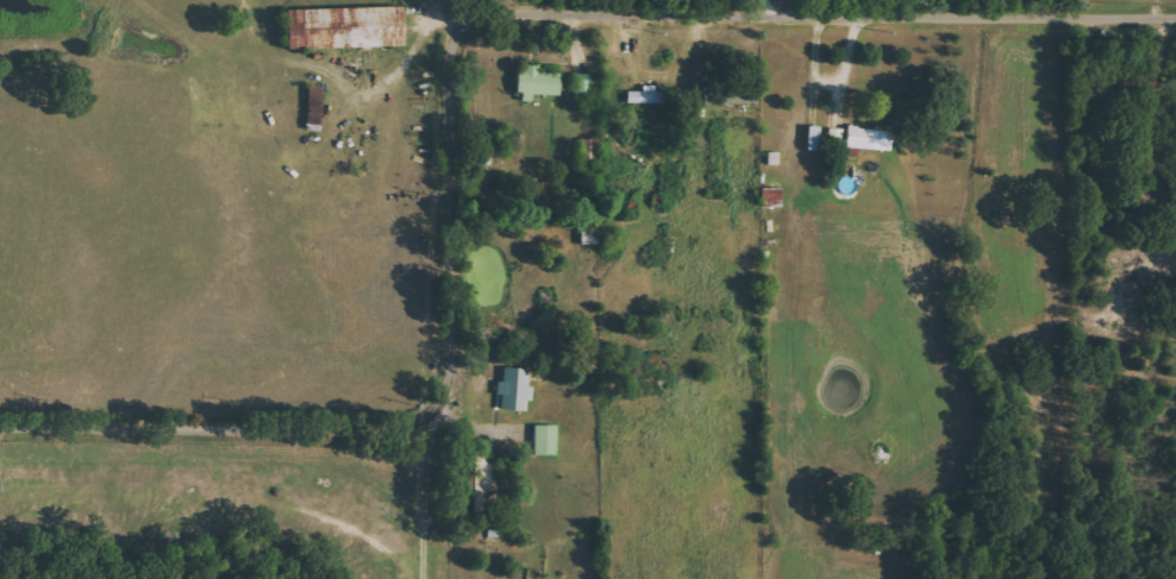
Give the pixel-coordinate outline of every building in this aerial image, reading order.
[(285,9),(286,50),(403,47),(402,6),(285,9)] [(560,73),(539,73),(539,65),(525,65),(525,73),(518,73),(517,95),(560,96),(560,73)] [(655,92),(655,86),(643,86),(643,92),(628,92),(628,103),(682,104),(682,92),(655,92)] [(321,126),(323,87),(308,87),(307,125),(321,126)] [(822,127),(808,126),(808,150),(822,150),(822,127)] [(891,130),(847,128),(846,149),(890,150),(891,130)] [(599,139),(580,139),(580,160),(598,160),(599,139)] [(763,203),(781,203),(781,188),(762,189),(763,203)] [(529,411),(530,369),(502,368),(501,394),(502,394),(501,410),(529,411)] [(535,455),(557,456),(558,426),(535,425),(535,455)] [(486,464),(486,458),(476,458),(474,513),(486,513),(487,491),(498,492),(499,464),(486,464)]
